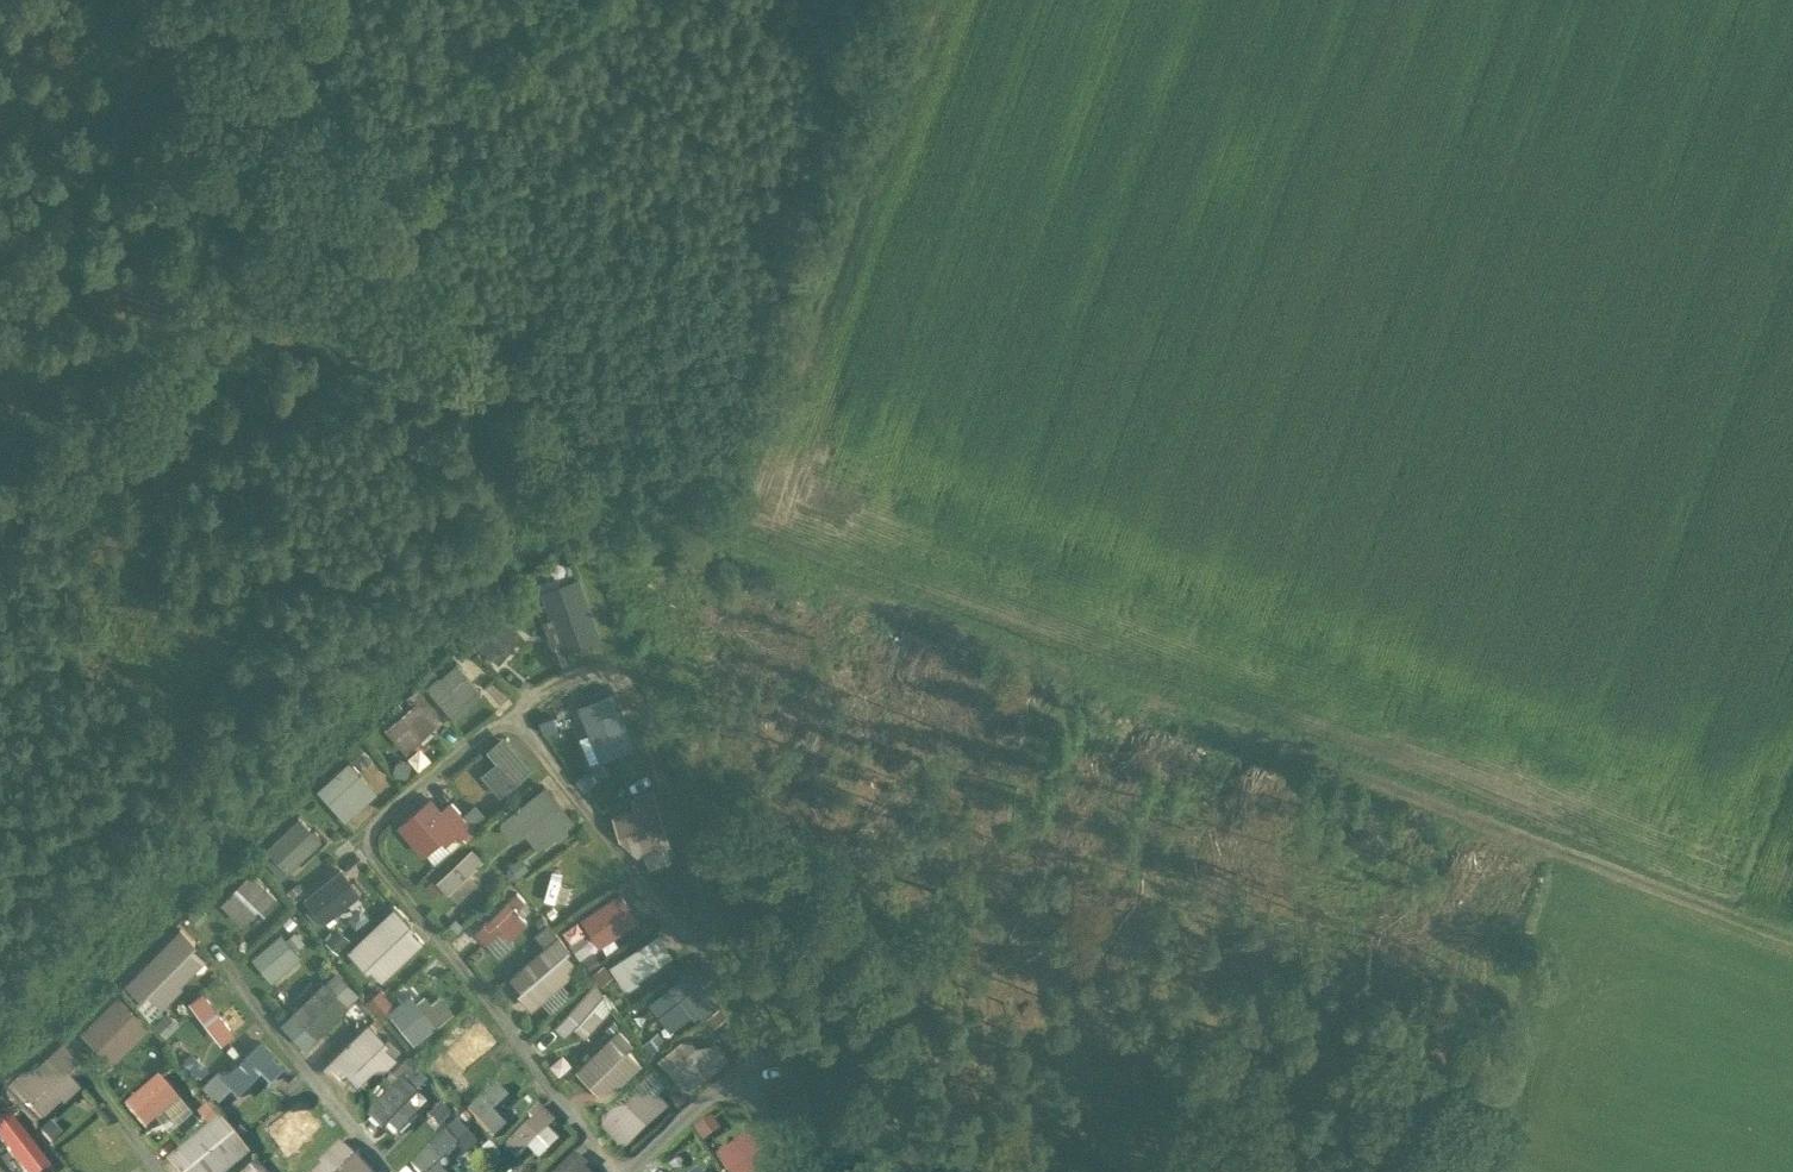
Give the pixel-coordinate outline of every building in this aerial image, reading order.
[(586,570),(545,583),(565,647),(607,634),(586,570)] [(480,639),(506,659),(529,629),(503,610),(480,639)] [(440,665),(426,679),(462,716),(491,688),(461,656),(446,671),(440,665)] [(555,705),(568,727),(602,708),(589,686),(555,705)] [(423,694),(390,723),(412,748),(445,720),(423,694)] [(599,740),(610,757),(627,745),(616,728),(599,740)] [(487,770),(508,792),(539,761),(509,730),(493,745),(503,754),(487,770)] [(612,797),(644,776),(626,750),(594,772),(612,797)] [(322,785),(352,815),(384,784),(354,754),(322,785)] [(531,828),(548,847),(584,816),(550,778),(505,817),(522,836),(531,828)] [(639,803),(621,809),(636,854),(678,840),(659,784),(635,792),(639,803)] [(481,824),(454,796),(447,803),(435,790),(403,821),(441,862),(481,824)] [(293,869),(330,834),(305,809),(269,844),(293,869)] [(474,869),(490,853),(478,841),(443,875),(463,896),(483,877),(474,869)] [(317,902),(310,907),(321,923),(368,891),(348,862),(308,889),(317,902)] [(255,867),(226,899),(247,918),(263,900),(271,908),(285,893),(255,867)] [(521,905),(528,897),(517,887),(480,928),(505,950),(535,917),(521,905)] [(604,944),(646,916),(626,887),(584,914),(604,944)] [(397,901),(353,945),(386,978),(430,933),(397,901)] [(539,929),(550,941),(512,973),(538,1004),(588,961),(551,919),(539,929)] [(157,1010),(216,954),(186,923),(127,979),(157,1010)] [(286,927),(255,952),(276,977),(306,953),(286,927)] [(662,927),(613,963),(630,986),(679,950),(662,927)] [(312,1044),(366,990),(340,964),(286,1017),(312,1044)] [(697,964),(653,998),(678,1030),(722,996),(697,964)] [(599,981),(558,1020),(568,1031),(579,1020),(588,1030),(618,1001),(599,981)] [(419,983),(398,1001),(385,985),(370,997),(387,1017),(396,1010),(421,1040),(460,1008),(445,990),(433,1000),(419,983)] [(207,985),(193,997),(228,1039),(243,1027),(207,985)] [(123,989),(85,1026),(118,1059),(155,1022),(123,989)] [(374,1016),(330,1060),(363,1093),(407,1049),(374,1016)] [(647,1058),(632,1045),(639,1037),(622,1022),(581,1067),(612,1095),(647,1058)] [(694,1089),(734,1052),(714,1031),(700,1044),(688,1031),(662,1056),(694,1089)] [(67,1035),(15,1086),(50,1122),(87,1087),(75,1074),(90,1059),(67,1035)] [(267,1078),(276,1087),(298,1066),(267,1035),(219,1082),(241,1104),(267,1078)] [(462,1090),(474,1079),(445,1049),(433,1061),(462,1090)] [(423,1090),(433,1080),(420,1068),(377,1110),(402,1135),(435,1103),(423,1090)] [(163,1074),(131,1104),(167,1141),(199,1110),(163,1074)] [(474,1108),(500,1136),(513,1124),(499,1109),(515,1095),(502,1081),(474,1108)] [(653,1084),(608,1126),(630,1149),(675,1107),(653,1084)] [(36,1171),(51,1171),(61,1164),(6,1098),(0,1103),(0,1129),(36,1171)] [(553,1127),(561,1119),(548,1105),(509,1142),(523,1157),(534,1146),(545,1158),(565,1138),(553,1127)] [(258,1155),(227,1115),(173,1155),(186,1171),(235,1171),(258,1155)] [(296,1126),(272,1148),(293,1171),(317,1149),(296,1126)] [(416,1162),(426,1171),(453,1171),(473,1153),(451,1129),(416,1162)] [(774,1164),(753,1131),(721,1152),(734,1171),(761,1171),(774,1164)] [(596,1162),(581,1149),(559,1171),(587,1171),(596,1162)]
